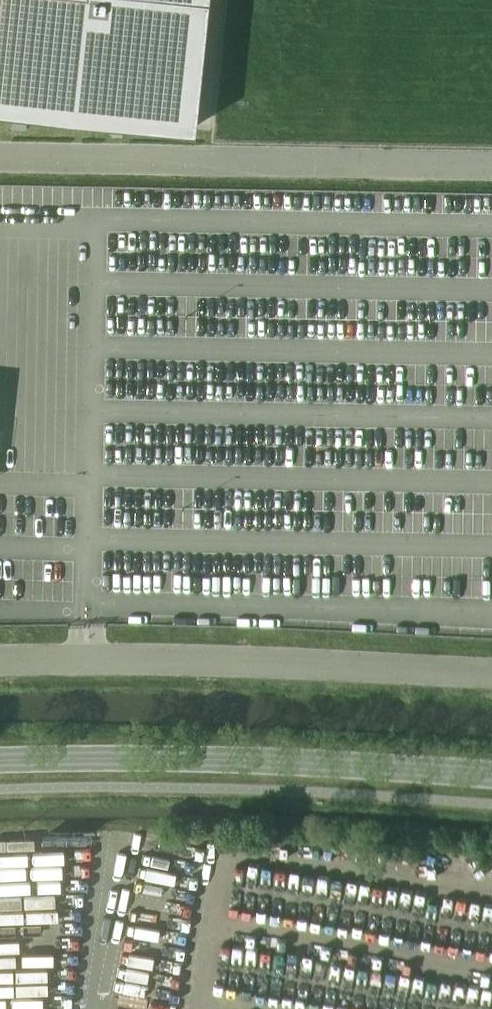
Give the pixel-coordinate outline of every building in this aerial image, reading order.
[(194,139),(209,0),(0,0),(0,118),(194,139)]
